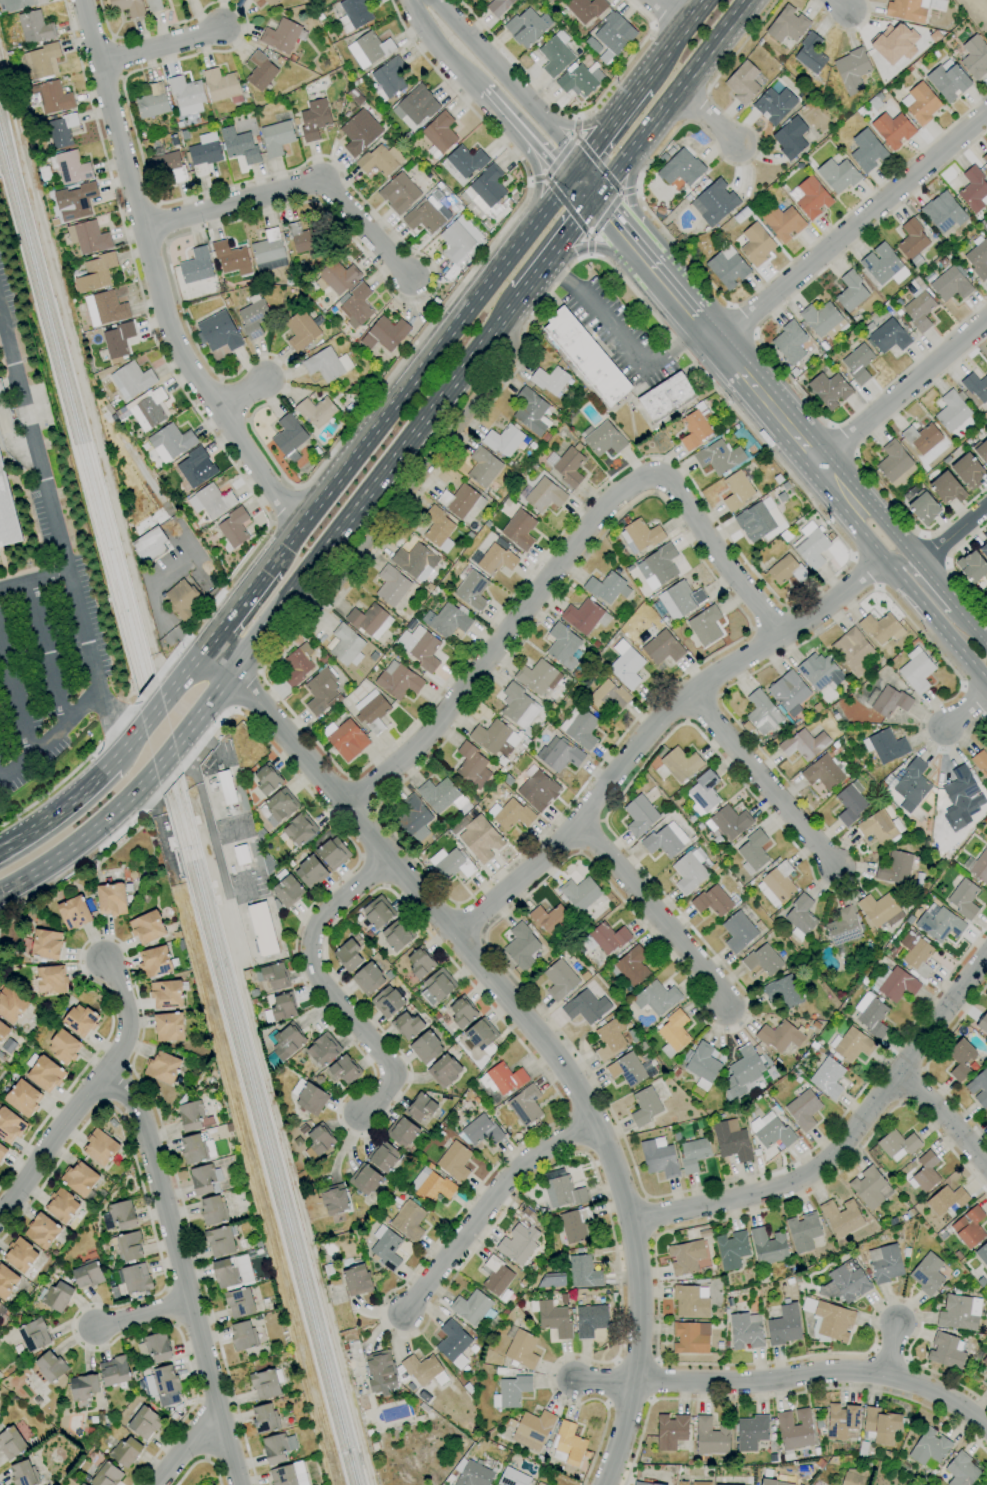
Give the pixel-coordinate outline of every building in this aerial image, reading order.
[(9,12),(6,0),(35,0),(36,4),(16,9),(17,10),(9,12)] [(112,13),(109,0),(140,0),(141,0),(145,15),(130,19),(127,9),(112,13)] [(150,13),(147,0),(160,0),(163,10),(150,13)] [(271,9),(264,0),(281,0),(271,9)] [(339,3),(344,0),(374,0),(365,5),(367,10),(369,9),(374,19),(354,30),(353,30),(345,35),(337,20),(346,15),(339,3)] [(486,7),(494,0),(516,0),(508,7),(508,8),(496,19),(486,7)] [(564,4),(569,0),(587,0),(590,3),(593,0),(604,0),(609,6),(596,18),(594,16),(584,26),(564,4)] [(892,2),(892,0),(948,0),(945,12),(927,8),(924,25),(885,16),(888,1),(892,2)] [(780,44),(765,32),(787,3),(795,10),(792,14),(797,17),(800,14),(811,22),(796,42),(786,35),(780,44)] [(526,49),(521,43),(519,46),(511,37),(512,36),(503,26),(515,14),(518,17),(529,7),(539,17),(544,13),(553,22),(547,27),(548,28),(526,49)] [(25,45),(17,15),(40,9),(44,25),(53,22),(57,37),(41,41),(25,45)] [(605,65),(598,58),(607,48),(594,36),(605,24),(604,23),(615,12),(638,33),(616,57),(614,55),(605,65)] [(288,55),(273,47),(273,48),(258,41),(265,27),(274,31),(281,17),(302,27),(288,55)] [(891,67),(870,46),(886,29),(885,28),(889,24),(894,29),(899,23),(901,25),(902,24),(909,31),(911,29),(920,37),(912,46),(917,51),(908,60),(903,55),(891,67)] [(361,70),(346,47),(354,42),(354,41),(371,30),(380,44),(389,38),(397,49),(384,58),(383,56),(370,65),(370,64),(361,70)] [(552,80),(541,68),(548,62),(538,50),(561,30),(570,40),(564,44),(576,57),(563,69),(552,80)] [(816,75),(794,58),(803,46),(800,44),(810,31),(823,40),(816,49),(829,59),(816,75)] [(976,34),(986,47),(986,67),(985,69),(986,71),(976,81),(960,62),(968,54),(961,46),(976,34)] [(25,82),(18,55),(42,49),(41,45),(57,41),(61,56),(55,58),(59,74),(25,82)] [(848,97),(841,82),(842,82),(832,62),(848,54),(847,53),(861,46),(872,70),(858,77),(864,88),(855,92),(856,94),(848,97)] [(260,93),(245,79),(256,66),(248,59),(257,49),(268,59),(267,60),(279,71),(260,93)] [(383,102),(375,91),(380,88),(371,74),(384,65),(383,64),(397,55),(406,68),(398,73),(407,87),(388,100),(387,99),(383,102)] [(744,107),(733,97),(735,94),(724,84),(746,59),(760,72),(753,80),(761,88),(744,107)] [(948,104),(925,76),(939,65),(941,66),(949,59),(954,66),(956,65),(972,84),(960,94),(957,90),(953,93),(957,98),(948,104)] [(584,99),(579,93),(576,96),(570,89),(565,94),(555,82),(567,71),(566,70),(573,63),(577,66),(580,63),(590,74),(597,68),(606,77),(599,84),(600,84),(584,99)] [(231,104),(230,98),(211,103),(207,87),(206,87),(202,71),(218,67),(220,77),(225,76),(225,75),(235,72),(238,84),(244,83),(246,90),(241,92),(243,101),(231,104)] [(175,95),(171,96),(167,79),(182,74),(185,84),(200,80),(206,101),(201,103),(203,110),(181,116),(175,95)] [(44,115),(41,105),(34,107),(30,95),(27,96),(25,88),(58,79),(63,94),(71,92),(76,107),(58,112),(58,111),(44,115)] [(921,128),(916,123),(917,122),(905,108),(906,108),(900,101),(908,94),(907,93),(922,80),(942,105),(930,116),(932,119),(921,128)] [(140,120),(134,99),(151,94),(149,85),(161,81),(165,93),(170,112),(140,120)] [(415,126),(405,115),(400,120),(391,111),(397,106),(396,105),(421,83),(433,96),(432,97),(441,107),(428,119),(426,116),(415,126)] [(774,128),(760,114),(760,113),(754,107),(753,107),(751,105),(753,103),(754,104),(769,87),(777,95),(785,88),(799,101),(774,128)] [(305,144),(300,127),(304,126),(300,112),(309,110),(307,102),(325,97),(332,124),(317,129),(320,140),(305,144)] [(354,159),(343,147),(350,141),(339,129),(367,104),(379,117),(374,122),(383,131),(363,149),(363,150),(354,159)] [(435,159),(427,151),(432,146),(420,132),(433,121),(432,120),(444,109),(454,121),(448,127),(458,139),(441,155),(441,154),(435,159)] [(46,152),(43,138),(50,136),(46,123),(62,118),(62,116),(75,112),(79,125),(68,128),(73,145),(46,152)] [(893,152),(887,145),(888,144),(879,134),(878,134),(870,125),(884,112),(891,120),(900,112),(917,131),(906,141),(902,137),(898,141),(902,145),(893,152)] [(789,162),(779,150),(782,148),(772,136),(796,115),(808,129),(800,136),(808,145),(789,162)] [(268,159),(260,128),(290,120),(295,141),(280,145),(283,156),(268,159)] [(223,143),(220,129),(233,126),(236,135),(250,132),(254,145),(256,145),(261,162),(246,166),(243,154),(227,158),(225,150),(223,143)] [(865,175),(860,169),(861,169),(850,155),(858,148),(852,139),(866,127),(889,155),(881,162),(878,158),(873,162),(877,165),(865,175)] [(195,178),(187,147),(200,144),(198,136),(215,131),(217,139),(223,160),(206,165),(209,174),(195,178)] [(385,178),(373,167),(366,174),(355,163),(367,151),(370,154),(373,151),(371,148),(377,143),(378,145),(380,144),(387,151),(392,147),(394,149),(395,149),(401,155),(401,156),(403,159),(404,160),(385,178)] [(464,179),(457,172),(452,176),(444,166),(448,162),(445,159),(460,144),(471,156),(479,148),(490,160),(477,172),(475,169),(464,179)] [(175,183),(171,171),(155,175),(150,158),(154,157),(151,149),(162,147),(164,154),(178,151),(182,165),(184,165),(188,180),(175,183)] [(689,187),(678,176),(669,185),(662,178),(661,180),(655,174),(666,163),(683,147),(695,160),(696,158),(707,169),(689,187)] [(49,157),(55,156),(54,155),(77,149),(80,160),(78,160),(80,165),(89,162),(94,178),(78,182),(78,181),(63,185),(58,167),(52,169),(49,157)] [(837,195),(816,171),(830,158),(837,167),(846,159),(862,177),(851,188),(849,185),(837,195)] [(495,228),(492,225),(494,222),(485,213),(477,221),(456,198),(469,186),(469,185),(492,163),(503,174),(496,181),(507,193),(496,203),(499,207),(503,202),(507,207),(503,210),(507,214),(503,218),(502,216),(495,223),(497,225),(495,228)] [(973,165),(986,181),(986,194),(985,196),(986,198),(986,203),(974,214),(969,208),(957,193),(969,183),(962,174),(973,165)] [(52,177),(41,180),(38,169),(49,166),(52,177)] [(398,217),(388,205),(389,203),(386,200),(384,202),(376,193),(386,184),(387,184),(401,171),(422,194),(410,205),(410,206),(398,217)] [(811,222),(808,218),(795,203),(796,202),(789,194),(811,175),(834,202),(827,209),(823,205),(818,209),(822,212),(811,222)] [(710,228),(700,216),(706,211),(695,198),(716,181),(716,180),(719,177),(727,186),(723,189),(728,194),(731,191),(741,203),(710,228)] [(63,223),(59,208),(68,206),(65,193),(79,189),(78,185),(94,181),(98,196),(88,199),(92,215),(63,223)] [(942,234),(931,221),(930,222),(920,210),(930,201),(931,202),(945,190),(968,218),(959,226),(955,222),(942,234)] [(430,235),(420,223),(412,231),(401,219),(424,198),(426,200),(428,199),(438,210),(443,205),(452,215),(447,221),(446,220),(430,235)] [(783,245),(778,239),(778,238),(760,218),(775,205),(782,213),(791,205),(807,225),(796,235),(792,231),(788,234),(791,238),(783,245)] [(663,219),(654,215),(658,206),(663,208),(663,207),(666,208),(663,214),(667,216),(663,219)] [(459,270),(454,264),(453,265),(442,253),(449,247),(439,236),(446,229),(444,227),(451,220),(453,222),(462,214),(483,236),(481,238),(486,242),(480,248),(481,249),(469,259),(470,260),(459,270)] [(916,269),(896,245),(908,235),(901,227),(912,217),(923,229),(921,231),(930,243),(918,254),(924,262),(916,269)] [(81,255),(77,243),(71,245),(66,227),(77,224),(76,222),(85,220),(86,222),(95,219),(99,235),(109,232),(112,247),(97,251),(96,251),(81,255)] [(310,260),(307,251),(297,254),(292,239),(290,239),(286,225),(298,221),(302,232),(318,227),(327,255),(310,260)] [(755,269),(750,264),(751,263),(739,249),(748,241),(742,233),(756,221),(777,246),(764,257),(767,260),(755,269)] [(258,273),(250,244),(267,240),(265,230),(277,227),(287,265),(258,273)] [(985,238),(986,240),(986,263),(986,262),(984,264),(986,267),(986,278),(982,282),(971,269),(973,267),(964,256),(985,238)] [(239,276),(237,269),(223,273),(220,259),(216,260),(211,243),(227,239),(230,251),(245,247),(252,273),(239,276)] [(880,286),(870,273),(869,274),(859,262),(871,252),(877,260),(880,258),(873,250),(883,241),(904,266),(904,267),(910,274),(897,284),(891,277),(880,286)] [(728,291),(723,286),(724,286),(715,274),(714,275),(705,264),(729,244),(752,271),(740,281),(737,277),(733,281),(736,284),(728,291)] [(184,285),(178,263),(194,259),(191,249),(206,245),(210,261),(209,261),(214,276),(184,285)] [(79,293),(75,279),(76,279),(75,274),(86,271),(83,262),(97,258),(96,256),(113,251),(118,266),(106,269),(111,284),(79,293)] [(338,297),(317,274),(334,258),(345,270),(352,264),(362,275),(357,280),(358,282),(348,291),(346,290),(338,297)] [(944,302),(929,285),(956,262),(966,275),(963,277),(974,290),(962,300),(956,292),(944,302)] [(848,313),(834,297),(847,287),(839,278),(851,268),(862,281),(860,283),(869,295),(848,313)] [(921,335),(909,321),(911,319),(902,308),(914,298),(911,295),(915,291),(909,283),(917,276),(927,288),(924,291),(936,306),(924,316),(932,325),(921,335)] [(354,330),(346,322),(349,320),(338,308),(341,305),(337,301),(346,293),(350,296),(351,295),(349,293),(361,282),(372,293),(363,301),(374,312),(360,326),(359,326),(354,330)] [(92,327),(84,298),(114,289),(118,305),(127,302),(131,317),(116,322),(115,320),(92,327)] [(250,341),(241,326),(244,324),(237,312),(262,298),(272,316),(258,324),(263,334),(250,341)] [(832,341),(826,333),(820,338),(809,325),(808,326),(798,314),(810,304),(816,311),(828,301),(843,319),(842,319),(848,327),(838,335),(839,335),(832,341)] [(609,407),(543,329),(550,323),(546,319),(563,305),(633,387),(609,407)] [(296,354),(286,342),(294,335),(284,323),(289,318),(290,319),(302,308),(322,333),(296,354)] [(229,352),(225,344),(211,351),(206,342),(201,344),(196,334),(201,331),(197,324),(224,310),(235,330),(236,330),(244,345),(229,352)] [(390,353),(377,342),(369,350),(358,341),(382,315),(390,322),(389,323),(393,326),(400,318),(412,328),(405,335),(410,339),(403,347),(399,343),(390,353)] [(883,354),(876,346),(873,349),(866,340),(868,338),(861,330),(871,321),(877,329),(891,317),(902,330),(902,329),(913,342),(900,352),(894,345),(883,354)] [(792,366),(771,342),(783,331),(781,328),(792,319),(816,347),(806,356),(805,355),(792,366)] [(109,360),(102,333),(116,329),(115,326),(132,321),(136,336),(125,339),(129,355),(109,360)] [(860,386),(848,373),(850,371),(841,361),(863,342),(876,357),(863,368),(871,377),(860,386)] [(326,384),(317,370),(309,376),(301,362),(315,354),(329,346),(337,359),(345,354),(353,366),(345,371),(345,372),(326,384)] [(125,402),(109,376),(114,373),(113,372),(133,360),(141,373),(150,368),(158,381),(125,402)] [(555,397),(544,388),(542,390),(528,380),(538,367),(548,376),(556,366),(570,377),(555,397)] [(654,424),(637,399),(680,371),(697,396),(654,424)] [(830,412),(827,409),(828,408),(816,394),(815,394),(807,384),(821,372),(828,380),(837,373),(848,386),(849,386),(854,392),(842,401),(839,397),(835,401),(838,405),(830,412)] [(979,381),(986,374),(986,400),(983,404),(973,393),(971,395),(960,382),(972,372),(979,381)] [(539,438),(529,430),(518,420),(518,421),(512,416),(522,404),(514,398),(524,385),(536,395),(549,406),(542,415),(552,423),(548,428),(547,428),(539,438)] [(144,433),(131,414),(127,417),(126,416),(120,420),(114,412),(122,407),(122,408),(145,392),(147,395),(160,386),(167,397),(166,398),(169,403),(161,408),(167,418),(144,433)] [(954,439),(949,433),(949,434),(934,416),(946,406),(940,399),(952,388),(957,394),(961,391),(966,397),(962,401),(972,414),(962,422),(967,428),(954,439)] [(317,430),(307,418),(305,420),(294,408),(306,397),(313,406),(325,396),(338,411),(317,430)] [(687,452),(679,440),(689,434),(680,420),(697,409),(695,405),(701,401),(711,416),(705,421),(713,432),(700,440),(702,443),(687,452)] [(286,457),(270,439),(279,432),(280,433),(283,430),(276,422),(289,412),(299,424),(298,425),(308,437),(294,450),(301,457),(293,464),(286,457)] [(616,455),(610,447),(598,457),(583,439),(586,437),(582,432),(589,425),(593,430),(606,420),(617,432),(628,444),(616,455)] [(164,464),(147,438),(155,433),(172,422),(181,435),(189,429),(198,442),(172,460),(171,459),(164,464)] [(922,456),(912,444),(911,446),(901,434),(910,426),(917,433),(930,422),(943,438),(947,443),(937,452),(933,447),(922,456)] [(508,458),(496,449),(494,452),(481,441),(490,429),(498,436),(508,423),(525,436),(508,458)] [(723,477),(721,475),(718,477),(709,463),(701,468),(693,455),(706,447),(720,438),(729,452),(739,446),(742,451),(745,449),(752,458),(723,477)] [(896,490),(875,466),(888,456),(881,448),(893,438),(904,450),(903,451),(914,464),(913,464),(917,469),(908,476),(910,479),(896,490)] [(982,443),(986,439),(986,466),(972,448),(973,447),(972,446),(979,441),(979,442),(980,441),(982,443)] [(573,490),(561,479),(563,477),(544,460),(552,452),(559,458),(570,445),(573,448),(578,442),(582,447),(577,452),(585,459),(575,471),(583,478),(573,490)] [(485,490),(466,475),(476,462),(469,456),(478,444),(491,454),(490,455),(504,465),(485,490)] [(192,490),(176,466),(188,457),(186,455),(200,445),(209,458),(208,459),(212,465),(214,464),(219,471),(217,472),(192,490)] [(971,491),(964,484),(950,467),(968,452),(983,469),(983,470),(986,473),(980,478),(981,479),(978,481),(980,484),(975,489),(975,488),(971,491)] [(0,454),(23,541),(0,546),(0,454)] [(730,513),(722,501),(732,494),(723,480),(740,469),(755,493),(743,501),(745,504),(730,513)] [(946,506),(943,503),(944,503),(929,485),(946,470),(962,489),(968,495),(959,503),(955,498),(946,506)] [(540,514),(523,500),(523,499),(519,496),(520,495),(516,492),(524,484),(527,486),(528,486),(532,489),(543,476),(555,486),(556,486),(568,496),(558,508),(550,502),(540,514)] [(212,520),(203,508),(196,514),(186,501),(195,495),(194,494),(212,482),(222,496),(229,491),(237,502),(212,520)] [(461,520),(445,508),(446,508),(436,500),(444,490),(452,496),(463,482),(480,496),(487,502),(480,511),(473,505),(461,520)] [(926,527),(920,520),(919,520),(907,506),(917,498),(915,496),(916,495),(916,494),(922,489),(922,490),(924,489),(942,510),(937,514),(937,515),(932,520),(933,521),(926,527)] [(751,543),(743,530),(741,531),(733,518),(746,509),(747,510),(760,501),(777,527),(751,543)] [(438,548),(422,536),(432,523),(423,516),(433,504),(446,514),(444,517),(456,526),(438,548)] [(227,553),(220,542),(225,539),(216,526),(229,518),(226,515),(241,505),(250,518),(241,524),(249,538),(227,553)] [(525,552),(513,543),(513,542),(500,532),(519,508),(537,522),(531,531),(529,530),(526,534),(534,540),(525,552)] [(633,555),(626,544),(619,533),(624,530),(623,528),(640,517),(648,531),(658,524),(666,538),(652,547),(651,544),(633,555)] [(813,572),(803,560),(804,560),(791,545),(804,535),(800,530),(811,521),(831,544),(823,552),(822,551),(818,554),(825,562),(813,572)] [(144,566),(133,550),(135,549),(131,543),(157,526),(167,541),(163,544),(167,551),(144,566)] [(786,543),(779,535),(786,529),(792,537),(786,543)] [(978,548),(986,540),(986,559),(978,548)] [(651,591),(644,580),(635,566),(643,560),(656,551),(656,550),(669,541),(678,555),(669,561),(672,565),(673,564),(679,573),(651,591)] [(420,583),(415,579),(402,569),(402,570),(389,560),(399,547),(407,554),(417,542),(424,547),(426,545),(437,554),(435,555),(440,559),(432,569),(433,570),(423,582),(422,581),(420,583)] [(492,577),(470,560),(477,551),(483,555),(493,542),(505,551),(506,549),(511,552),(510,553),(519,560),(510,571),(502,565),(492,577)] [(979,555),(986,564),(986,578),(986,579),(985,578),(983,577),(973,585),(956,563),(957,562),(956,561),(962,557),(963,559),(964,558),(969,553),(969,554),(975,550),(979,555)] [(779,586),(767,571),(788,553),(798,564),(800,563),(809,574),(799,583),(792,575),(779,586)] [(393,608),(375,594),(384,582),(377,576),(387,563),(399,573),(399,574),(412,584),(393,608)] [(478,612),(469,605),(468,605),(453,594),(472,569),(489,582),(479,596),(486,602),(478,612)] [(609,605),(598,596),(596,599),(582,588),(591,576),(600,583),(610,570),(626,583),(624,585),(632,591),(625,599),(618,593),(609,605)] [(183,622),(178,617),(177,618),(165,603),(169,600),(164,594),(182,579),(190,587),(192,585),(204,600),(191,610),(193,614),(183,622)] [(673,622),(656,596),(665,590),(665,591),(683,579),(692,594),(700,588),(707,599),(698,605),(699,605),(673,622)] [(586,636),(573,626),(572,627),(559,616),(569,604),(577,610),(586,597),(588,599),(590,597),(594,600),(593,602),(605,612),(612,618),(604,628),(597,622),(586,636)] [(447,640),(421,621),(428,610),(436,616),(447,601),(457,609),(460,605),(470,612),(467,616),(473,621),(464,634),(456,628),(447,640)] [(376,641),(371,636),(370,637),(364,631),(362,634),(344,619),(353,607),(362,615),(373,602),(388,615),(388,616),(393,620),(376,641)] [(703,648),(686,622),(700,613),(700,612),(713,603),(722,617),(714,622),(723,636),(703,648)] [(880,646),(870,634),(868,637),(857,624),(869,614),(876,622),(888,612),(901,627),(906,633),(896,641),(892,636),(880,646)] [(346,667),(328,652),(338,640),(331,634),(341,621),(354,632),(353,633),(366,644),(359,652),(363,656),(355,666),(350,662),(346,667)] [(570,671),(546,652),(555,640),(547,634),(557,621),(570,631),(569,632),(582,642),(571,656),(578,661),(570,671)] [(430,675),(418,665),(419,662),(408,653),(395,643),(405,630),(410,634),(417,625),(441,643),(431,656),(440,663),(430,675)] [(857,679),(829,647),(853,626),(864,638),(863,639),(874,651),(860,663),(866,670),(857,679)] [(656,666),(641,648),(664,628),(675,641),(675,640),(686,653),(674,662),(668,655),(656,666)] [(630,692),(619,680),(607,668),(620,655),(612,648),(621,639),(646,662),(635,674),(642,680),(630,692)] [(292,690),(282,678),(292,670),(283,660),(305,642),(313,652),(306,657),(314,667),(302,676),(304,679),(292,690)] [(918,696),(908,683),(898,671),(910,660),(906,656),(917,646),(936,668),(924,679),(930,686),(918,696)] [(374,662),(368,657),(373,651),(379,656),(374,662)] [(818,692),(806,679),(806,680),(796,668),(814,653),(817,657),(820,654),(823,658),(826,655),(841,672),(840,672),(845,678),(842,680),(847,685),(842,689),(838,684),(836,686),(831,680),(818,692)] [(540,696),(526,686),(526,687),(513,677),(522,665),(530,671),(540,658),(562,675),(551,690),(547,687),(540,696)] [(399,702),(374,683),(383,670),(389,675),(399,663),(412,673),(412,672),(425,682),(416,694),(407,688),(404,692),(405,693),(402,698),(399,702)] [(315,717),(305,705),(314,698),(303,685),(318,673),(316,671),(324,665),(328,669),(330,667),(337,676),(335,678),(337,681),(335,683),(338,687),(334,690),(337,695),(326,704),(339,694),(343,699),(330,709),(328,707),(315,717)] [(793,718),(789,713),(788,713),(775,698),(775,699),(767,690),(791,669),(801,681),(812,694),(802,702),(807,709),(804,712),(802,710),(793,718)] [(602,712),(587,698),(607,679),(617,689),(620,686),(632,698),(620,709),(612,701),(602,712)] [(524,731),(500,712),(506,704),(503,702),(507,697),(501,693),(511,680),(525,691),(522,693),(541,708),(524,731)] [(887,720),(870,708),(886,685),(898,693),(900,690),(914,700),(906,713),(896,706),(887,720)] [(762,736),(745,716),(755,708),(746,698),(758,687),(768,699),(768,700),(785,720),(772,731),(770,729),(762,736)] [(375,736),(365,725),(367,723),(364,720),(360,723),(355,717),(359,714),(357,712),(357,711),(354,707),(374,689),(378,693),(391,709),(378,720),(385,728),(375,736)] [(588,751),(579,743),(578,744),(563,733),(564,732),(558,728),(576,704),(599,721),(589,734),(597,740),(588,751)] [(346,763),(325,738),(349,718),(359,731),(360,730),(370,742),(360,751),(360,752),(346,763)] [(506,758),(497,751),(494,756),(481,746),(480,746),(468,737),(477,724),(485,731),(495,718),(516,734),(519,731),(527,738),(523,742),(520,740),(506,758)] [(881,765),(874,750),(868,753),(862,741),(888,727),(895,741),(904,737),(911,751),(896,758),(881,765)] [(806,763),(796,750),(787,758),(777,746),(790,735),(792,737),(803,728),(813,739),(822,731),(831,742),(821,751),(820,750),(806,763)] [(557,774),(542,762),(542,761),(536,757),(544,746),(545,748),(554,736),(559,740),(559,739),(571,748),(572,746),(586,756),(576,768),(567,761),(565,764),(566,764),(562,769),(561,768),(557,774)] [(479,791),(471,785),(471,784),(455,772),(465,759),(456,752),(465,740),(479,751),(477,753),(488,762),(484,768),(492,774),(479,791)] [(679,784),(670,773),(662,780),(654,771),(662,764),(659,760),(677,746),(684,754),(683,755),(686,759),(694,752),(704,764),(679,784)] [(982,750),(986,756),(986,778),(986,779),(980,772),(969,759),(982,750)] [(828,792),(817,779),(810,786),(800,773),(812,763),(812,764),(825,753),(845,777),(828,792)] [(909,814),(899,806),(905,800),(892,789),(905,773),(903,771),(916,756),(927,766),(919,775),(932,786),(909,814)] [(265,797),(256,787),(259,784),(258,782),(259,781),(254,774),(268,762),(280,775),(279,776),(284,782),(273,791),(265,797)] [(952,832),(943,816),(947,814),(945,810),(952,806),(946,795),(941,787),(951,782),(951,783),(956,780),(951,771),(964,763),(972,777),(971,777),(979,791),(969,798),(970,800),(981,794),(986,802),(978,807),(980,810),(968,817),(971,821),(952,832)] [(539,814),(528,803),(516,791),(529,778),(524,773),(532,764),(537,769),(550,781),(552,780),(561,788),(549,802),(550,802),(539,814)] [(690,824),(688,820),(693,815),(692,814),(695,812),(691,807),(694,805),(694,803),(686,793),(687,792),(697,783),(695,780),(709,768),(720,781),(710,788),(721,801),(714,806),(716,809),(711,813),(709,811),(700,818),(699,818),(697,820),(696,819),(690,824)] [(217,773),(228,770),(237,802),(225,805),(217,773)] [(509,786),(502,779),(507,774),(514,781),(509,786)] [(437,815),(416,790),(427,780),(434,788),(446,777),(460,794),(461,793),(468,801),(458,810),(452,802),(437,815)] [(846,828),(836,817),(845,809),(834,796),(850,783),(850,784),(855,780),(863,789),(858,793),(868,805),(857,814),(859,817),(846,828)] [(272,827),(266,819),(266,818),(259,810),(264,805),(264,804),(279,791),(280,791),(284,787),(300,806),(289,815),(290,816),(281,823),(279,821),(272,827)] [(410,838),(395,820),(407,810),(401,803),(413,792),(424,805),(423,806),(433,818),(410,838)] [(636,839),(625,827),(633,820),(622,808),(640,793),(660,817),(648,828),(648,829),(636,839)] [(507,832),(492,818),(486,813),(495,803),(501,809),(511,798),(522,808),(524,805),(536,817),(526,828),(517,820),(507,832)] [(729,842),(718,829),(713,833),(705,823),(709,819),(726,804),(737,816),(744,810),(754,822),(742,833),(741,832),(729,842)] [(880,846),(872,833),(864,838),(855,826),(869,817),(882,808),(891,822),(896,818),(904,830),(899,833),(880,846)] [(299,848),(294,842),(293,843),(282,831),(290,824),(289,823),(302,811),(319,830),(314,834),(299,848)] [(482,866),(458,836),(465,830),(463,828),(455,835),(450,829),(464,817),(469,823),(480,814),(498,835),(498,834),(506,843),(497,851),(495,849),(490,849),(489,848),(488,849),(494,856),(482,866)] [(669,860),(659,847),(650,855),(640,842),(652,832),(655,834),(666,825),(672,832),(678,827),(689,840),(683,845),(684,847),(669,860)] [(749,876),(741,866),(745,862),(736,850),(748,841),(746,838),(759,828),(768,840),(760,847),(770,860),(754,873),(754,872),(749,876)] [(333,872),(330,869),(331,869),(316,851),(329,839),(331,841),(336,837),(352,856),(333,872)] [(986,847),(986,848),(986,881),(985,884),(968,871),(968,870),(962,866),(969,857),(975,861),(986,847)] [(446,881),(428,860),(441,849),(446,855),(455,848),(458,852),(461,850),(468,858),(467,858),(476,870),(466,878),(459,870),(446,881)] [(685,896),(674,884),(681,878),(671,866),(688,851),(691,853),(695,850),(703,860),(699,863),(709,874),(696,885),(697,886),(685,896)] [(906,885),(890,881),(890,882),(874,878),(878,863),(887,865),(891,850),(913,855),(906,885)] [(310,891),(294,872),(299,868),(298,866),(312,854),(329,875),(310,891)] [(774,908),(759,890),(756,886),(761,882),(760,880),(775,867),(779,864),(780,864),(785,860),(793,870),(786,876),(797,889),(780,903),(774,908)] [(286,910),(274,895),(275,894),(272,889),(279,883),(290,874),(296,881),(305,892),(299,897),(300,898),(286,910)] [(579,914),(558,889),(569,879),(575,886),(588,876),(603,894),(579,914)] [(969,922),(956,911),(958,909),(947,900),(964,877),(980,890),(970,902),(979,909),(969,922)] [(111,917),(110,914),(99,915),(96,887),(114,885),(114,883),(122,883),(122,884),(124,884),(127,914),(118,915),(118,917),(111,917)] [(719,919),(708,906),(699,914),(690,902),(703,891),(705,893),(716,884),(734,906),(719,919)] [(800,941),(791,933),(795,928),(784,918),(794,907),(791,904),(802,892),(814,902),(806,911),(818,921),(805,936),(800,941)] [(876,929),(866,916),(856,903),(868,894),(875,902),(887,893),(892,900),(897,897),(898,896),(906,906),(908,904),(911,909),(903,915),(900,910),(899,911),(903,916),(890,926),(886,921),(876,929)] [(376,931),(364,917),(366,915),(362,910),(380,894),(396,914),(393,917),(376,931)] [(67,931),(56,905),(81,895),(92,921),(83,925),(83,924),(81,925),(81,927),(75,929),(74,928),(67,931)] [(278,952),(264,901),(245,906),(259,957),(278,952)] [(551,938),(541,926),(539,928),(528,914),(539,905),(546,914),(559,903),(572,919),(551,938)] [(940,944),(924,931),(924,932),(914,925),(925,911),(926,912),(932,903),(939,909),(941,906),(954,916),(955,916),(958,918),(967,925),(958,937),(950,931),(940,944)] [(832,947),(824,925),(840,919),(837,910),(851,905),(857,920),(856,921),(862,936),(832,947)] [(141,946),(136,935),(133,937),(130,931),(132,930),(128,922),(156,910),(156,911),(158,911),(161,920),(167,934),(144,945),(141,946)] [(734,955),(724,943),(731,937),(721,925),(739,910),(759,933),(746,944),(746,945),(734,955)] [(395,954),(384,940),(385,938),(381,933),(400,918),(416,936),(411,940),(395,954)] [(523,973),(516,965),(517,965),(503,949),(515,938),(509,931),(521,921),(531,933),(530,934),(541,946),(529,956),(535,963),(523,973)] [(606,956),(597,945),(591,951),(581,940),(603,921),(614,934),(623,926),(632,937),(619,949),(617,946),(606,956)] [(59,961),(31,956),(35,929),(62,933),(61,941),(62,941),(61,948),(59,961)] [(924,980),(912,970),(913,969),(901,959),(918,937),(934,949),(923,963),(932,969),(924,980)] [(348,973),(336,960),(337,959),(333,954),(351,938),(360,949),(357,951),(358,953),(357,954),(360,958),(363,961),(348,973)] [(768,978),(757,964),(749,971),(741,961),(752,951),(754,953),(765,943),(783,965),(768,978)] [(634,989),(613,965),(625,955),(625,954),(637,944),(647,956),(639,962),(642,965),(643,965),(651,974),(634,989)] [(143,980),(141,971),(139,971),(138,964),(143,963),(142,960),(140,960),(138,953),(166,945),(170,960),(171,960),(173,970),(172,970),(173,971),(143,980)] [(419,981),(409,970),(412,967),(411,966),(413,965),(407,957),(421,945),(432,958),(431,959),(437,965),(419,981)] [(556,1003),(546,991),(553,985),(542,973),(560,958),(580,981),(567,992),(568,993),(556,1003)] [(366,997),(350,978),(371,961),(383,975),(381,976),(385,981),(366,997)] [(272,991),(269,982),(267,982),(267,981),(263,981),(260,968),(270,965),(283,962),(285,970),(286,969),(290,986),(272,991)] [(49,994),(49,992),(39,993),(37,968),(64,966),(65,977),(67,977),(68,984),(65,984),(66,993),(49,994)] [(895,1004),(871,986),(885,967),(891,972),(895,966),(909,976),(909,975),(916,980),(921,985),(912,997),(905,991),(895,1004)] [(431,1006),(420,993),(427,987),(423,983),(441,967),(458,986),(453,990),(453,989),(437,1003),(436,1002),(431,1006)] [(785,1011),(778,997),(769,1002),(762,987),(775,981),(776,981),(791,974),(804,1001),(785,1011)] [(658,1018),(646,1004),(639,1010),(631,1000),(638,993),(638,994),(655,979),(666,991),(673,985),(683,997),(671,1008),(670,1007),(658,1018)] [(158,1010),(158,1009),(155,1009),(154,998),(150,999),(150,992),(151,992),(150,983),(180,980),(181,982),(182,982),(183,992),(182,992),(183,1007),(158,1010)] [(13,1025),(0,1015),(0,992),(5,985),(29,1004),(28,1005),(29,1006),(23,1013),(22,1013),(13,1025)] [(386,1020),(370,1001),(388,985),(393,990),(394,989),(406,1003),(386,1020)] [(589,1026),(579,1013),(570,1020),(560,1008),(572,998),(573,999),(586,988),(597,1002),(603,996),(612,1007),(605,1013),(604,1013),(589,1026)] [(266,1023),(263,1012),(271,1010),(271,1008),(274,1008),(273,1005),(276,1005),(273,996),(292,991),(296,1008),(295,1009),(297,1016),(284,1020),(274,1022),(274,1021),(266,1023)] [(880,1041),(866,1030),(867,1028),(856,1020),(861,1013),(855,1008),(866,993),(873,998),(873,997),(889,1009),(879,1022),(889,1029),(880,1041)] [(460,1030),(451,1019),(454,1017),(453,1016),(455,1014),(449,1008),(448,1007),(463,995),(475,1008),(474,1009),(479,1015),(468,1024),(460,1030)] [(83,1038),(61,1022),(73,1007),(75,1009),(78,1005),(84,1010),(86,1007),(99,1017),(94,1023),(97,1025),(93,1031),(90,1029),(83,1038)] [(668,1059),(660,1049),(667,1043),(657,1032),(658,1030),(656,1027),(660,1024),(662,1026),(668,1022),(666,1019),(678,1008),(689,1020),(681,1027),(691,1039),(668,1059)] [(407,1042),(403,1036),(401,1037),(389,1022),(405,1010),(407,1013),(407,1014),(410,1018),(412,1016),(413,1018),(416,1015),(425,1027),(418,1032),(418,1033),(407,1042)] [(986,1012),(986,1013),(986,1035),(975,1026),(986,1012)] [(157,1042),(156,1034),(155,1034),(155,1027),(154,1015),(182,1013),(185,1039),(157,1042)] [(601,1063),(594,1051),(603,1046),(594,1031),(608,1022),(617,1016),(625,1029),(619,1033),(627,1044),(625,1045),(626,1047),(601,1063)] [(488,1056),(483,1050),(481,1051),(477,1046),(475,1048),(463,1034),(481,1019),(483,1017),(499,1036),(492,1042),(497,1049),(488,1056)] [(780,1054),(769,1044),(767,1047),(754,1036),(764,1024),(773,1031),(783,1019),(797,1031),(798,1031),(806,1037),(797,1048),(790,1042),(780,1054)] [(282,1062),(273,1052),(275,1051),(272,1048),(278,1043),(273,1037),(291,1021),(303,1035),(302,1036),(307,1041),(296,1051),(296,1050),(282,1062)] [(3,1039),(0,1043),(0,1022),(10,1030),(9,1031),(10,1032),(4,1040),(3,1039)] [(850,1064),(832,1050),(833,1048),(829,1045),(836,1035),(841,1038),(850,1026),(863,1036),(864,1035),(877,1045),(868,1057),(860,1051),(850,1064)] [(634,1044),(627,1032),(635,1027),(642,1039),(634,1044)] [(65,1067),(53,1056),(55,1054),(48,1048),(51,1045),(49,1043),(61,1028),(82,1045),(75,1054),(77,1056),(73,1062),(71,1060),(65,1067)] [(424,1066),(408,1047),(429,1030),(440,1043),(439,1045),(443,1050),(424,1066)] [(322,1068),(318,1063),(317,1064),(312,1058),(312,1059),(305,1051),(313,1045),(311,1043),(315,1040),(326,1031),(342,1050),(338,1054),(322,1068)] [(959,1083),(949,1073),(957,1064),(946,1054),(962,1038),(976,1052),(964,1064),(971,1071),(959,1083)] [(706,1092),(695,1085),(700,1078),(684,1068),(695,1050),(694,1050),(701,1040),(714,1048),(709,1056),(722,1065),(706,1092)] [(732,1100),(726,1091),(729,1089),(726,1083),(728,1082),(727,1080),(729,1079),(728,1077),(732,1075),(728,1067),(742,1058),(737,1049),(738,1049),(747,1043),(748,1042),(755,1053),(758,1057),(761,1055),(765,1062),(762,1064),(765,1070),(760,1073),(762,1075),(749,1083),(748,1082),(743,1085),(747,1091),(732,1100)] [(171,1086),(143,1074),(147,1066),(145,1065),(148,1058),(151,1060),(156,1049),(182,1061),(176,1075),(177,1076),(173,1084),(172,1084),(171,1086)] [(629,1089),(620,1074),(612,1079),(605,1068),(615,1062),(615,1061),(631,1051),(648,1077),(629,1089)] [(442,1090),(426,1071),(446,1053),(450,1058),(451,1057),(456,1063),(456,1062),(463,1070),(456,1076),(457,1078),(453,1081),(442,1090)] [(347,1085),(341,1078),(340,1079),(338,1077),(336,1079),(327,1069),(345,1054),(349,1059),(350,1058),(362,1072),(347,1085)] [(48,1094),(26,1076),(35,1064),(35,1063),(40,1056),(41,1056),(42,1055),(67,1074),(61,1081),(62,1082),(58,1087),(55,1085),(48,1094)] [(834,1101),(821,1091),(822,1091),(809,1081),(827,1056),(845,1070),(839,1079),(838,1078),(835,1082),(843,1089),(834,1101)] [(502,1096),(497,1089),(493,1093),(488,1087),(485,1089),(479,1080),(485,1073),(502,1061),(511,1075),(521,1068),(529,1079),(515,1090),(513,1087),(502,1096)] [(972,1080),(986,1067),(986,1106),(986,1107),(984,1110),(973,1098),(981,1091),(979,1089),(972,1095),(964,1086),(972,1080)] [(28,1119),(4,1100),(5,1098),(4,1098),(10,1090),(11,1091),(20,1079),(43,1096),(36,1105),(39,1107),(35,1113),(34,1112),(28,1119)] [(316,1117),(296,1104),(299,1098),(290,1093),(300,1079),(307,1083),(308,1082),(326,1094),(326,1095),(329,1097),(316,1117)] [(524,1128),(506,1103),(519,1093),(519,1092),(532,1083),(541,1096),(534,1101),(543,1114),(524,1128)] [(637,1128),(629,1115),(640,1109),(632,1095),(650,1086),(665,1114),(637,1128)] [(804,1133),(794,1121),(795,1120),(784,1107),(808,1088),(822,1106),(810,1116),(816,1124),(804,1133)] [(419,1123),(403,1111),(414,1096),(416,1098),(420,1092),(438,1106),(430,1117),(427,1115),(426,1117),(424,1115),(421,1120),(419,1123)] [(185,1133),(184,1128),(183,1129),(181,1123),(182,1123),(181,1120),(180,1121),(178,1114),(180,1113),(178,1106),(200,1100),(200,1101),(201,1101),(203,1109),(202,1109),(205,1118),(200,1120),(202,1128),(185,1133)] [(9,1145),(0,1138),(0,1109),(1,1107),(2,1108),(3,1106),(27,1125),(22,1132),(23,1133),(19,1139),(16,1136),(9,1145)] [(765,1150),(753,1134),(754,1133),(751,1130),(750,1124),(758,1117),(760,1120),(771,1111),(777,1118),(779,1116),(784,1122),(781,1124),(784,1128),(787,1125),(797,1139),(785,1149),(778,1140),(765,1150)] [(473,1146),(461,1131),(482,1113),(491,1124),(493,1122),(505,1136),(493,1145),(486,1136),(473,1146)] [(403,1149),(384,1134),(399,1114),(420,1131),(418,1134),(419,1135),(421,1132),(427,1136),(423,1141),(416,1136),(409,1145),(407,1144),(403,1149)] [(738,1164),(736,1153),(730,1154),(730,1156),(720,1158),(715,1136),(714,1137),(712,1124),(726,1120),(729,1132),(745,1129),(749,1145),(750,1145),(753,1160),(738,1164)] [(318,1157),(309,1147),(312,1144),(310,1142),(312,1141),(306,1134),(321,1122),(331,1133),(329,1135),(336,1143),(326,1151),(318,1157)] [(103,1168),(81,1150),(88,1141),(85,1139),(89,1134),(91,1135),(96,1128),(120,1146),(119,1148),(120,1148),(114,1156),(113,1155),(103,1168)] [(895,1162),(892,1157),(890,1159),(876,1143),(894,1128),(904,1140),(912,1133),(922,1144),(909,1155),(903,1147),(901,1149),(905,1153),(895,1162)] [(185,1165),(183,1158),(181,1150),(184,1150),(181,1139),(199,1134),(202,1142),(204,1141),(206,1147),(207,1146),(208,1153),(207,1153),(209,1159),(185,1165)] [(386,1175),(365,1158),(380,1138),(400,1154),(396,1159),(397,1160),(386,1175)] [(684,1176),(680,1158),(681,1158),(680,1154),(682,1154),(680,1144),(707,1138),(712,1157),(696,1161),(698,1172),(684,1176)] [(460,1184),(435,1164),(454,1139),(472,1154),(462,1166),(470,1172),(460,1184)] [(665,1180),(662,1171),(647,1174),(639,1143),(653,1139),(655,1148),(672,1145),(675,1161),(676,1161),(680,1176),(665,1180)] [(1,1158),(0,1160),(0,1144),(8,1151),(2,1158),(1,1158)] [(924,1193),(918,1186),(913,1189),(907,1182),(911,1178),(923,1168),(917,1160),(929,1150),(939,1162),(931,1168),(941,1180),(924,1193)] [(83,1199),(59,1180),(65,1172),(64,1172),(68,1166),(71,1168),(77,1160),(100,1177),(90,1189),(91,1190),(86,1198),(85,1197),(83,1199)] [(366,1197),(347,1182),(363,1162),(384,1179),(372,1193),(370,1192),(366,1197)] [(196,1196),(195,1192),(194,1192),(193,1187),(194,1187),(193,1184),(192,1184),(190,1177),(191,1176),(189,1170),(211,1164),(212,1165),(212,1164),(214,1170),(220,1168),(223,1181),(217,1183),(220,1192),(213,1194),(213,1192),(196,1196)] [(870,1212),(853,1190),(853,1191),(847,1184),(855,1177),(859,1181),(863,1178),(860,1174),(871,1164),(874,1167),(874,1168),(887,1184),(886,1185),(891,1191),(883,1197),(885,1200),(870,1212)] [(429,1206),(407,1188),(421,1171),(427,1176),(431,1171),(443,1180),(445,1177),(458,1188),(448,1200),(440,1193),(429,1206)] [(551,1209),(543,1182),(569,1174),(573,1190),(585,1187),(589,1201),(572,1206),(571,1204),(551,1209)] [(328,1217),(326,1208),(324,1208),(319,1190),(342,1183),(344,1189),(350,1209),(343,1210),(344,1212),(328,1217)] [(938,1217),(925,1202),(945,1185),(952,1193),(959,1186),(970,1199),(959,1208),(955,1202),(938,1217)] [(65,1225),(43,1208),(50,1199),(48,1198),(53,1193),(54,1194),(60,1187),(74,1197),(72,1199),(80,1205),(65,1225)] [(205,1227),(203,1219),(202,1219),(200,1212),(203,1211),(200,1200),(219,1195),(220,1198),(222,1197),(225,1208),(226,1208),(228,1214),(227,1214),(228,1221),(205,1227)] [(415,1244),(402,1234),(403,1234),(389,1223),(398,1213),(397,1212),(405,1202),(408,1199),(411,1201),(413,1198),(421,1205),(419,1207),(427,1213),(417,1226),(424,1232),(415,1244)] [(837,1240),(826,1219),(825,1220),(818,1206),(831,1199),(839,1213),(845,1209),(842,1203),(852,1198),(856,1206),(856,1207),(865,1224),(845,1234),(846,1236),(837,1240)] [(120,1231),(118,1224),(112,1225),(113,1228),(105,1230),(103,1219),(102,1215),(109,1213),(107,1207),(108,1207),(108,1206),(130,1200),(132,1207),(133,1207),(135,1214),(134,1214),(134,1217),(135,1217),(137,1222),(136,1222),(137,1226),(120,1231)] [(969,1250),(956,1234),(950,1227),(976,1204),(985,1215),(976,1223),(986,1235),(969,1250)] [(567,1245),(559,1215),(577,1210),(589,1207),(592,1220),(583,1222),(588,1239),(567,1245)] [(796,1254),(786,1220),(796,1217),(797,1222),(803,1221),(801,1215),(815,1211),(816,1214),(822,1235),(811,1239),(814,1249),(796,1254)] [(45,1251),(24,1234),(29,1228),(27,1226),(31,1221),(32,1221),(40,1212),(62,1229),(45,1251)] [(521,1266),(509,1257),(508,1259),(495,1248),(504,1236),(510,1241),(512,1238),(511,1237),(511,1233),(518,1223),(526,1230),(530,1225),(540,1234),(533,1243),(537,1246),(521,1266)] [(213,1258),(210,1246),(208,1246),(207,1243),(206,1243),(203,1232),(208,1230),(209,1231),(229,1226),(236,1252),(213,1258)] [(758,1266),(757,1262),(758,1261),(757,1259),(757,1260),(753,1246),(749,1230),(764,1226),(767,1241),(775,1239),(773,1233),(784,1231),(786,1239),(785,1240),(789,1259),(758,1266)] [(392,1273),(379,1263),(381,1260),(379,1258),(376,1262),(371,1258),(374,1254),(369,1251),(387,1229),(403,1241),(393,1254),(402,1260),(392,1273)] [(723,1272),(715,1237),(725,1235),(726,1240),(732,1238),(731,1233),(745,1230),(747,1237),(746,1238),(750,1255),(739,1258),(741,1268),(723,1272)] [(125,1263),(124,1260),(121,1261),(118,1250),(113,1251),(110,1239),(115,1237),(115,1236),(139,1231),(141,1239),(142,1239),(143,1246),(141,1247),(143,1258),(125,1263)] [(24,1275),(4,1260),(4,1259),(2,1258),(6,1252),(8,1253),(10,1250),(7,1248),(11,1242),(13,1244),(18,1237),(32,1247),(31,1249),(39,1255),(24,1275)] [(674,1277),(670,1263),(675,1262),(674,1256),(669,1257),(667,1247),(702,1240),(706,1258),(696,1260),(698,1272),(676,1276),(676,1277),(674,1277)] [(974,1253),(986,1242),(986,1269),(974,1253)] [(876,1286),(874,1279),(874,1278),(867,1251),(879,1248),(896,1243),(904,1275),(889,1279),(890,1282),(876,1286)] [(929,1299),(918,1289),(920,1286),(908,1276),(929,1251),(943,1264),(936,1271),(945,1279),(933,1293),(934,1293),(929,1299)] [(219,1290),(217,1283),(216,1284),(213,1274),(214,1274),(212,1267),(213,1267),(212,1263),(229,1258),(229,1259),(247,1254),(254,1281),(219,1290)] [(497,1297),(481,1285),(489,1276),(492,1272),(484,1265),(492,1254),(504,1264),(503,1265),(515,1275),(497,1297)] [(570,1287),(569,1256),(591,1255),(591,1271),(602,1270),(603,1285),(570,1287)] [(847,1305),(843,1299),(840,1301),(838,1298),(831,1297),(831,1298),(818,1295),(819,1286),(821,1286),(823,1286),(832,1281),(827,1274),(843,1264),(842,1264),(852,1257),(859,1268),(868,1282),(872,1288),(860,1296),(857,1292),(852,1295),(855,1300),(847,1305)] [(79,1289),(71,1271),(79,1268),(78,1265),(84,1263),(83,1262),(89,1259),(89,1260),(96,1258),(97,1261),(105,1281),(90,1287),(89,1284),(79,1289)] [(4,1301),(0,1298),(0,1264),(1,1263),(20,1279),(11,1291),(12,1292),(6,1299),(5,1299),(4,1301)] [(120,1297),(117,1285),(121,1284),(117,1271),(121,1270),(120,1269),(137,1265),(144,1263),(147,1275),(148,1274),(149,1278),(150,1277),(153,1289),(148,1290),(120,1297)] [(350,1297),(348,1292),(348,1293),(342,1272),(348,1270),(348,1268),(355,1266),(364,1263),(366,1273),(369,1272),(371,1277),(370,1278),(373,1291),(350,1297)] [(536,1288),(544,1274),(564,1273),(565,1276),(566,1286),(536,1288)] [(61,1314),(40,1302),(41,1300),(38,1298),(40,1293),(39,1292),(41,1287),(47,1291),(50,1286),(55,1289),(59,1281),(74,1290),(68,1301),(69,1301),(65,1308),(64,1308),(61,1314)] [(709,1317),(676,1316),(677,1300),(673,1300),(674,1285),(681,1285),(681,1286),(699,1286),(699,1287),(708,1288),(708,1298),(709,1298),(709,1317)] [(232,1320),(229,1307),(228,1308),(227,1304),(226,1305),(223,1293),(228,1292),(228,1293),(249,1287),(256,1313),(232,1320)] [(475,1328),(461,1317),(461,1318),(448,1308),(458,1296),(465,1302),(475,1289),(493,1303),(489,1308),(496,1314),(490,1322),(483,1317),(475,1328)] [(976,1331),(939,1326),(939,1327),(936,1326),(939,1311),(946,1312),(946,1311),(944,1310),(946,1293),(951,1294),(951,1295),(981,1299),(979,1317),(978,1316),(976,1331)] [(770,1346),(769,1340),(766,1320),(781,1318),(780,1306),(784,1305),(783,1299),(789,1298),(790,1303),(797,1302),(799,1318),(798,1318),(801,1339),(784,1342),(785,1344),(770,1346)] [(846,1344),(840,1342),(817,1334),(822,1318),(813,1315),(814,1314),(801,1310),(805,1298),(818,1302),(818,1300),(850,1311),(851,1310),(857,1312),(852,1327),(847,1325),(845,1332),(850,1333),(846,1344)] [(557,1340),(556,1329),(540,1330),(539,1312),(531,1312),(530,1301),(552,1300),(552,1309),(567,1307),(568,1322),(571,1322),(572,1339),(557,1340)] [(578,1340),(577,1323),(578,1323),(577,1307),(584,1306),(584,1305),(589,1305),(589,1306),(607,1305),(609,1328),(593,1329),(594,1339),(578,1340)] [(733,1351),(732,1346),(733,1346),(729,1315),(748,1313),(749,1323),(761,1322),(763,1340),(764,1347),(749,1349),(749,1343),(743,1344),(744,1350),(733,1351)] [(29,1354),(17,1329),(36,1319),(41,1316),(46,1327),(45,1328),(47,1331),(45,1331),(51,1343),(29,1354)] [(460,1371),(452,1363),(451,1363),(435,1348),(442,1340),(443,1341),(447,1337),(439,1329),(450,1318),(461,1329),(461,1330),(472,1341),(460,1354),(468,1361),(460,1371)] [(235,1352),(233,1345),(231,1336),(233,1335),(230,1325),(249,1320),(251,1328),(254,1328),(255,1333),(257,1333),(258,1339),(257,1340),(259,1346),(235,1352)] [(708,1354),(676,1353),(676,1354),(673,1354),(673,1343),(678,1343),(678,1337),(673,1337),(673,1322),(677,1322),(677,1323),(710,1323),(710,1336),(709,1336),(708,1354)] [(532,1371),(504,1356),(518,1328),(538,1339),(531,1353),(539,1357),(532,1371)] [(960,1371),(929,1360),(929,1361),(926,1360),(929,1350),(934,1351),(936,1346),(931,1344),(936,1330),(939,1331),(939,1332),(960,1339),(959,1341),(965,1343),(962,1352),(966,1353),(960,1371)] [(155,1363),(152,1354),(148,1356),(147,1355),(140,1357),(137,1345),(143,1343),(142,1338),(165,1332),(167,1339),(168,1338),(170,1347),(169,1347),(172,1359),(155,1363)] [(383,1397),(381,1392),(374,1394),(374,1393),(371,1394),(368,1380),(371,1380),(366,1361),(365,1356),(388,1349),(394,1368),(392,1368),(393,1375),(395,1375),(398,1386),(394,1387),(395,1389),(389,1390),(390,1395),(383,1397)] [(50,1385),(46,1380),(45,1380),(41,1376),(42,1376),(38,1371),(40,1369),(34,1363),(49,1350),(56,1359),(58,1356),(69,1369),(50,1385)] [(105,1387),(99,1364),(111,1361),(110,1360),(114,1359),(113,1358),(125,1354),(126,1359),(126,1360),(131,1381),(105,1387)] [(420,1388),(412,1375),(409,1377),(403,1382),(396,1368),(400,1365),(399,1363),(412,1354),(419,1363),(432,1354),(443,1371),(443,1372),(449,1380),(440,1386),(434,1378),(420,1388)] [(150,1398),(144,1377),(152,1375),(152,1376),(154,1375),(153,1369),(172,1365),(174,1376),(177,1375),(181,1390),(177,1391),(180,1403),(160,1407),(157,1396),(150,1398)] [(258,1401),(255,1389),(254,1389),(253,1386),(251,1386),(248,1375),(254,1374),(254,1375),(274,1369),(275,1371),(280,1369),(283,1382),(278,1383),(281,1395),(258,1401)] [(74,1403),(74,1401),(73,1401),(69,1379),(76,1378),(76,1377),(83,1376),(83,1377),(97,1375),(100,1393),(95,1393),(95,1395),(91,1396),(91,1399),(81,1400),(82,1402),(74,1403)] [(520,1408),(500,1408),(493,1408),(493,1395),(500,1395),(500,1380),(515,1380),(515,1376),(531,1376),(531,1392),(520,1392),(520,1408)] [(257,1435),(254,1428),(252,1420),(255,1419),(252,1408),(271,1403),(273,1411),(275,1411),(277,1416),(278,1416),(280,1422),(279,1422),(280,1429),(257,1435)] [(846,1441),(827,1439),(828,1425),(829,1412),(829,1403),(840,1404),(839,1409),(845,1410),(845,1404),(860,1405),(860,1409),(859,1429),(846,1429),(846,1441)] [(146,1441),(126,1426),(143,1405),(160,1418),(160,1417),(165,1420),(157,1430),(157,1429),(154,1432),(154,1431),(146,1441)] [(892,1446),(873,1444),(874,1439),(863,1438),(864,1431),(863,1431),(865,1410),(865,1406),(868,1406),(868,1407),(877,1408),(877,1407),(880,1408),(880,1415),(885,1415),(885,1413),(902,1415),(901,1423),(903,1423),(902,1430),(894,1429),(892,1446)] [(785,1461),(783,1451),(777,1418),(776,1413),(790,1411),(793,1426),(800,1425),(800,1421),(797,1422),(795,1410),(809,1407),(812,1425),(811,1426),(815,1445),(792,1449),(794,1459),(785,1461)] [(538,1453),(511,1439),(524,1412),(538,1419),(542,1410),(556,1417),(550,1431),(549,1430),(538,1453)] [(105,1424),(103,1416),(108,1415),(111,1423),(105,1424)] [(676,1451),(657,1451),(658,1419),(657,1419),(657,1415),(668,1415),(668,1420),(674,1420),(674,1415),(689,1415),(689,1423),(688,1423),(688,1441),(676,1440),(676,1451)] [(706,1454),(696,1454),(697,1422),(696,1422),(696,1415),(711,1416),(711,1432),(719,1432),(719,1425),(730,1425),(730,1434),(729,1434),(728,1454),(706,1453),(706,1454)] [(756,1451),(738,1451),(738,1424),(737,1424),(737,1419),(753,1419),(753,1415),(769,1415),(769,1423),(768,1423),(768,1441),(756,1440),(756,1451)] [(578,1468),(565,1463),(566,1462),(552,1458),(555,1451),(554,1451),(559,1436),(556,1435),(561,1420),(576,1425),(573,1435),(588,1441),(578,1468)] [(1,1452),(0,1452),(0,1434),(12,1425),(28,1447),(8,1462),(1,1452)] [(923,1466),(908,1456),(927,1426),(936,1432),(933,1436),(938,1439),(940,1436),(952,1443),(939,1464),(929,1457),(923,1466)] [(268,1466),(267,1462),(265,1456),(266,1456),(266,1454),(265,1454),(263,1446),(261,1439),(284,1433),(284,1434),(285,1434),(286,1438),(294,1435),(297,1449),(284,1452),(286,1461),(268,1466)] [(131,1464),(127,1469),(108,1455),(113,1448),(114,1449),(120,1441),(124,1444),(129,1436),(144,1447),(141,1451),(142,1451),(138,1456),(137,1455),(134,1460),(134,1461),(131,1465),(131,1464)] [(981,1473),(971,1484),(946,1484),(953,1477),(944,1469),(953,1458),(950,1456),(953,1452),(957,1454),(960,1450),(971,1459),(969,1462),(981,1473)] [(38,1484),(36,1484),(14,1484),(11,1478),(14,1477),(10,1467),(28,1459),(31,1467),(33,1466),(35,1472),(37,1471),(39,1476),(38,1477),(40,1483),(38,1484)] [(495,1473),(489,1484),(455,1484),(460,1474),(467,1459),(495,1473)] [(125,1474),(116,1484),(93,1484),(90,1482),(107,1460),(125,1474)] [(301,1461),(307,1484),(272,1484),(271,1483),(272,1483),(268,1470),(301,1461)] [(531,1479),(528,1484),(499,1484),(497,1484),(506,1466),(531,1479)] [(866,1478),(864,1484),(841,1484),(845,1471),(847,1472),(848,1469),(869,1469),(868,1472),(871,1473),(869,1479),(866,1478)]
